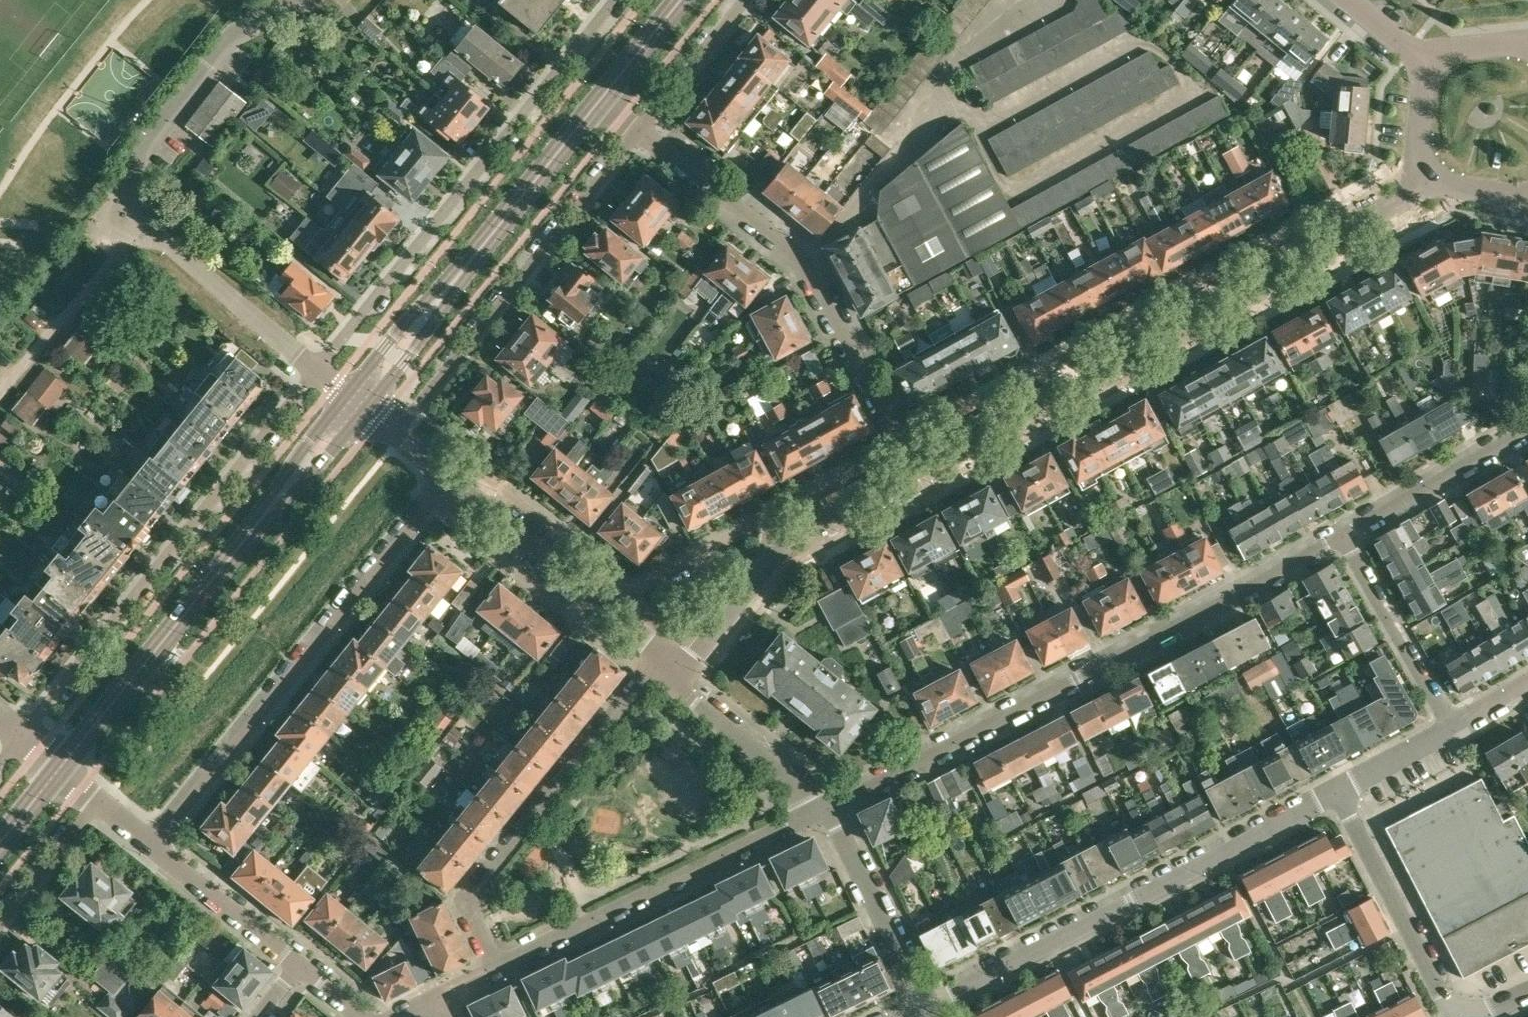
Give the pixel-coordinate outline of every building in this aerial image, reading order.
[(499,5),(538,37),(540,34),(539,33),(561,6),(563,7),(564,5),(563,4),(566,0),(503,0),(499,5)] [(802,0),(790,0),(775,18),(817,52),(827,41),(819,34),(829,22),(802,0)] [(829,22),(839,9),(847,15),(857,3),(854,0),(802,0),(829,22)] [(892,14),(874,0),(862,0),(858,4),(883,25),(892,14)] [(958,4),(975,17),(982,8),(972,0),(961,0),(958,4)] [(982,8),(988,0),(972,0),(982,8)] [(1107,0),(1080,0),(1078,1),(1074,10),(1084,29),(1093,23),(1103,18),(1112,13),(1115,11),(1107,0)] [(1142,5),(1136,0),(1113,0),(1133,16),(1142,5)] [(1167,0),(1178,9),(1185,0),(1168,0),(1167,0)] [(1172,17),(1177,21),(1182,15),(1185,17),(1199,0),(1185,0),(1178,9),(1172,17)] [(1226,10),(1245,25),(1246,26),(1267,0),(1234,0),(1226,10)] [(1246,26),(1265,41),(1291,9),(1290,8),(1280,0),(1267,0),(1246,26)] [(958,4),(951,13),(967,26),(975,17),(958,4)] [(924,18),(938,28),(947,16),(934,5),(924,18)] [(1122,8),(1115,11),(1112,13),(1122,33),(1132,28),(1122,8)] [(1265,41),(1283,56),(1309,24),(1291,9),(1265,41)] [(1084,29),(1074,10),(1065,15),(1074,34),(1084,29)] [(951,13),(943,22),(960,35),(967,26),(951,13)] [(1122,33),(1112,13),(1103,18),(1113,38),(1122,33)] [(1074,34),(1065,15),(1055,20),(1065,39),(1074,34)] [(367,18),(366,17),(359,26),(358,26),(360,27),(374,39),(381,30),(367,18)] [(1113,38),(1103,18),(1093,23),(1104,43),(1113,38)] [(1065,39),(1055,20),(1046,25),(1056,44),(1065,39)] [(943,22),(936,31),(953,44),(960,35),(943,22)] [(1104,43),(1093,23),(1084,29),(1094,48),(1104,43)] [(1309,24),(1283,56),(1302,72),(1304,73),(1330,40),(1309,24)] [(1046,49),(1056,44),(1046,25),(1036,30),(1046,49)] [(1094,48),(1084,29),(1074,34),(1085,53),(1094,48)] [(443,56),(441,58),(465,77),(475,65),(504,88),(522,66),(478,30),(460,53),(454,48),(446,58),(443,56)] [(1037,54),(1046,49),(1036,30),(1027,35),(1037,54)] [(936,31),(929,40),(945,53),(953,44),(936,31)] [(1085,53),(1074,34),(1065,39),(1075,58),(1085,53)] [(1238,49),(1245,39),(1238,34),(1237,35),(1230,43),(1238,49)] [(740,57),(742,58),(779,88),(797,66),(758,35),(740,57)] [(1037,54),(1027,35),(1017,40),(1027,59),(1037,54)] [(1075,58),(1065,39),(1056,44),(1066,63),(1075,58)] [(929,40),(922,49),(938,62),(945,53),(929,40)] [(1027,59),(1017,40),(1008,45),(1018,64),(1027,59)] [(1066,63),(1056,44),(1046,49),(1057,68),(1066,63)] [(1018,64),(1008,45),(999,50),(1009,69),(1018,64)] [(922,49),(914,58),(931,71),(938,62),(922,49)] [(1057,68),(1046,49),(1037,54),(1047,73),(1057,68)] [(1009,69),(999,50),(989,55),(999,74),(1009,69)] [(1160,69),(1149,50),(1140,55),(1150,74),(1160,69)] [(840,86),(851,74),(827,52),(815,64),(840,86)] [(1047,73),(1037,54),(1027,59),(1038,78),(1047,73)] [(999,74),(989,55),(980,60),(990,79),(999,74)] [(1150,74),(1140,55),(1130,60),(1141,79),(1150,74)] [(446,83),(436,96),(473,126),(486,109),(476,101),(479,98),(461,83),(465,77),(441,58),(431,71),(446,83)] [(742,58),(724,80),(761,110),(779,88),(742,58)] [(914,58),(907,67),(924,80),(931,71),(914,58)] [(1038,78),(1027,59),(1018,64),(1028,83),(1038,78)] [(980,84),(990,79),(980,60),(970,65),(975,75),(980,84)] [(1141,79),(1130,60),(1121,66),(1131,84),(1141,79)] [(1327,60),(1311,79),(1336,100),(1335,111),(1334,112),(1367,116),(1370,88),(1371,78),(1360,77),(1360,80),(1348,78),(1344,75),(1327,60)] [(1179,82),(1169,63),(1160,69),(1170,87),(1179,82)] [(1028,83),(1018,64),(1009,69),(1019,88),(1028,83)] [(1131,84),(1121,66),(1111,71),(1122,89),(1131,84)] [(907,67),(900,76),(916,89),(924,80),(907,67)] [(1221,67),(1212,79),(1224,89),(1233,78),(1221,67)] [(1019,88),(1009,69),(999,74),(1010,93),(1019,88)] [(1160,93),(1170,87),(1160,69),(1150,74),(1160,93)] [(1122,89),(1111,71),(1102,76),(1112,95),(1122,89)] [(999,74),(990,79),(1000,98),(1010,93),(999,74)] [(1151,98),(1160,93),(1150,74),(1141,79),(1151,98)] [(958,84),(963,93),(979,85),(980,84),(975,75),(958,84)] [(900,76),(892,85),(909,98),(916,89),(900,76)] [(1112,95),(1102,76),(1093,81),(1103,100),(1112,95)] [(1233,78),(1224,89),(1236,99),(1246,88),(1233,78)] [(1287,79),(1270,98),(1279,106),(1283,103),(1289,98),(1301,84),(1303,83),(1297,78),(1294,78),(1287,79)] [(990,79),(980,84),(979,85),(984,95),(989,105),(1000,98),(990,79)] [(1141,103),(1151,98),(1141,79),(1131,84),(1141,103)] [(213,146),(247,102),(220,80),(186,125),(213,146)] [(724,80),(707,102),(744,131),(761,110),(724,80)] [(870,109),(833,81),(824,93),(834,101),(843,108),(856,117),(857,116),(862,120),(870,109)] [(1103,100),(1093,81),(1083,86),(1093,105),(1103,100)] [(1132,108),(1141,103),(1131,84),(1122,89),(1132,108)] [(892,85),(885,94),(902,108),(909,98),(892,85)] [(969,103),(984,95),(979,85),(963,93),(969,103)] [(796,102),(801,95),(790,86),(784,93),(796,102)] [(1093,105),(1083,86),(1074,92),(1084,110),(1093,105)] [(1122,113),(1132,108),(1122,89),(1112,95),(1122,113)] [(1084,110),(1074,92),(1064,97),(1074,115),(1084,110)] [(885,94),(878,103),(894,117),(902,108),(885,94)] [(1229,113),(1219,94),(1210,100),(1220,118),(1229,113)] [(1113,119),(1122,113),(1112,95),(1103,100),(1113,119)] [(473,126),(436,96),(420,115),(447,137),(450,133),(460,141),(473,126)] [(409,115),(400,107),(388,97),(381,107),(401,125),(409,115)] [(1065,121),(1074,115),(1064,97),(1055,102),(1065,121)] [(407,98),(400,107),(409,115),(410,116),(418,107),(407,98)] [(1297,104),(1289,98),(1283,103),(1287,110),(1297,128),(1310,116),(1311,109),(1303,109),(1297,104)] [(744,131),(707,102),(705,100),(687,123),(726,154),(744,131)] [(1103,124),(1113,119),(1103,100),(1093,105),(1103,124)] [(1220,118),(1210,100),(1200,105),(1210,124),(1220,118)] [(825,113),(833,120),(843,108),(834,101),(825,113)] [(1055,126),(1065,121),(1055,102),(1045,107),(1055,126)] [(871,112),(887,126),(894,117),(878,103),(871,112)] [(1094,129),(1103,124),(1093,105),(1084,110),(1094,129)] [(1210,124),(1200,105),(1191,110),(1201,129),(1210,124)] [(772,107),(766,114),(778,124),(784,117),(772,107)] [(1046,131),(1055,126),(1045,107),(1036,112),(1046,131)] [(1085,134),(1094,129),(1084,110),(1074,115),(1085,134)] [(1201,129),(1191,110),(1181,115),(1191,134),(1201,129)] [(1282,110),(1274,114),(1278,121),(1286,116),(1282,110)] [(1319,127),(1333,128),(1331,140),(1347,142),(1346,150),(1363,151),(1367,116),(1334,112),(1335,111),(1320,110),(1319,127)] [(1036,136),(1046,131),(1036,112),(1026,118),(1036,136)] [(778,124),(766,114),(761,121),(773,130),(778,124)] [(1075,139),(1085,134),(1074,115),(1065,121),(1075,139)] [(1191,134),(1181,115),(1171,120),(1182,139),(1191,134)] [(247,117),(244,121),(253,129),(257,125),(247,117)] [(1027,141),(1036,136),(1026,118),(1017,123),(1027,141)] [(1182,139),(1171,120),(1162,126),(1172,144),(1182,139)] [(1066,145),(1075,139),(1065,121),(1055,126),(1066,145)] [(1020,228),(1020,227),(1010,209),(962,122),(882,190),(878,219),(858,230),(895,296),(1020,228)] [(1017,147),(1027,141),(1017,123),(1007,128),(1017,147)] [(302,136),(333,163),(342,152),(311,126),(302,136)] [(1056,150),(1066,145),(1055,126),(1046,131),(1056,150)] [(1172,144),(1162,126),(1152,131),(1163,150),(1172,144)] [(397,139),(391,147),(429,178),(446,157),(410,128),(399,141),(397,139)] [(1008,152),(1017,147),(1007,128),(998,133),(1008,152)] [(1047,155),(1056,150),(1046,131),(1036,136),(1047,155)] [(1163,150),(1152,131),(1143,136),(1153,155),(1163,150)] [(873,133),(865,143),(883,157),(891,148),(873,133)] [(998,157),(1008,152),(998,133),(988,138),(998,157)] [(1037,160),(1047,155),(1036,136),(1027,141),(1037,160)] [(1153,155),(1143,136),(1133,141),(1144,160),(1153,155)] [(1028,165),(1037,160),(1027,141),(1017,147),(1028,165)] [(1144,160),(1133,141),(1124,146),(1134,165),(1144,160)] [(364,170),(372,160),(351,144),(344,153),(364,170)] [(1243,173),(1251,169),(1238,144),(1230,148),(1237,161),(1243,173)] [(1134,165),(1124,146),(1114,152),(1124,170),(1134,165)] [(385,154),(388,156),(376,170),(411,199),(429,178),(391,147),(385,154)] [(1018,171),(1028,165),(1017,147),(1008,152),(1018,171)] [(761,182),(779,159),(769,151),(751,174),(761,182)] [(1009,176),(1018,171),(1008,152),(998,157),(1009,176)] [(1124,170),(1114,152),(1105,157),(1115,176),(1124,170)] [(1115,176),(1105,157),(1095,162),(1105,181),(1109,179),(1115,176)] [(216,169),(204,160),(195,170),(207,180),(216,169)] [(1235,177),(1243,173),(1237,161),(1228,165),(1235,177)] [(1105,181),(1095,162),(1086,167),(1096,186),(1105,181)] [(765,192),(784,207),(806,179),(788,164),(765,192)] [(1096,186),(1086,167),(1076,173),(1086,191),(1089,190),(1096,186)] [(1272,172),(1251,183),(1268,214),(1277,209),(1280,214),(1289,209),(1286,204),(1289,203),(1281,187),(1282,184),(1278,175),(1274,175),(1272,172)] [(272,186),(284,196),(295,183),(283,173),(272,186)] [(1086,191),(1076,173),(1067,178),(1077,196),(1086,191)] [(640,187),(631,199),(668,229),(685,208),(645,175),(637,184),(640,187)] [(1077,196),(1067,178),(1057,183),(1067,201),(1077,196)] [(806,179),(784,207),(802,222),(824,194),(806,179)] [(1089,190),(1091,194),(1094,199),(1114,188),(1109,179),(1105,181),(1096,186),(1089,190)] [(1067,201),(1057,183),(1048,188),(1058,207),(1067,201)] [(1251,183),(1230,195),(1247,226),(1268,214),(1251,183)] [(1194,186),(1189,188),(1195,199),(1203,195),(1197,184),(1194,186)] [(1058,207),(1048,188),(1038,193),(1048,212),(1058,207)] [(1048,212),(1038,193),(1029,199),(1039,217),(1048,212)] [(1148,193),(1141,198),(1148,211),(1154,222),(1162,218),(1156,207),(1148,193)] [(368,194),(350,216),(382,241),(400,219),(368,194)] [(824,194),(802,222),(820,236),(843,209),(824,194)] [(1081,215),(1098,205),(1094,199),(1091,194),(1074,203),(1081,215)] [(1230,195),(1209,206),(1226,237),(1234,233),(1235,236),(1246,230),(1244,227),(1247,226),(1230,195)] [(668,229),(631,199),(626,205),(624,204),(613,218),(652,249),(668,229)] [(1039,217),(1029,199),(1019,204),(1029,222),(1039,217)] [(1156,207),(1162,218),(1169,214),(1163,203),(1156,207)] [(1029,222),(1019,204),(1010,209),(1020,227),(1029,222)] [(1209,206),(1188,218),(1205,249),(1226,237),(1209,206)] [(350,216),(333,237),(361,260),(369,250),(374,250),(382,241),(350,216)] [(1029,229),(1028,229),(1033,237),(1055,225),(1049,217),(1029,229)] [(1188,218),(1168,229),(1185,260),(1191,257),(1192,259),(1204,253),(1202,250),(1205,249),(1188,218)] [(303,250),(315,259),(343,282),(361,260),(333,237),(321,227),(303,250)] [(641,273),(649,263),(608,229),(600,239),(596,236),(587,247),(591,250),(589,253),(623,281),(634,267),(641,273)] [(1146,241),(1163,272),(1166,273),(1173,269),(1173,267),(1173,266),(1174,266),(1185,260),(1168,229),(1157,235),(1156,236),(1146,241)] [(676,236),(688,246),(693,240),(681,230),(676,236)] [(895,296),(858,230),(827,248),(863,314),(895,296)] [(1476,237),(1463,239),(1468,273),(1476,272),(1475,279),(1491,282),(1491,281),(1498,236),(1484,233),(1483,240),(1479,240),(1478,238),(1478,237),(1477,237),(1476,237)] [(1491,281),(1491,282),(1508,284),(1509,277),(1517,278),(1523,240),(1513,238),(1511,236),(1504,235),(1501,236),(1498,236),(1491,281)] [(684,251),(688,246),(676,236),(672,242),(684,251)] [(1144,238),(1123,250),(1140,282),(1147,278),(1150,283),(1164,275),(1163,272),(1146,241),(1145,238),(1144,238)] [(1442,239),(1426,248),(1449,289),(1464,280),(1459,274),(1468,273),(1463,239),(1452,240),(1450,243),(1450,245),(1446,246),(1442,239)] [(1517,278),(1526,279),(1524,287),(1527,287),(1527,242),(1526,242),(1526,240),(1523,240),(1517,278)] [(686,297),(693,288),(711,302),(722,286),(725,288),(710,309),(703,317),(704,318),(748,263),(725,244),(715,255),(718,258),(708,272),(699,265),(678,290),(686,297)] [(1069,251),(1074,260),(1082,256),(1077,247),(1069,251)] [(1413,256),(1403,261),(1422,294),(1431,289),(1435,296),(1449,289),(1426,248),(1423,250),(1420,249),(1413,252),(1413,256)] [(1123,250),(1102,261),(1119,293),(1124,294),(1131,291),(1132,287),(1140,282),(1123,250)] [(989,251),(979,257),(986,270),(989,276),(999,271),(989,251)] [(986,270),(979,257),(962,266),(969,279),(986,270)] [(1102,261),(1081,273),(1098,305),(1104,302),(1108,303),(1116,299),(1116,295),(1119,293),(1102,261)] [(748,263),(704,318),(711,324),(718,315),(720,317),(736,296),(747,305),(768,279),(748,263)] [(597,294),(602,288),(596,282),(597,280),(581,267),(579,269),(572,264),(564,274),(567,276),(545,303),(561,315),(559,318),(570,327),(576,320),(579,322),(599,297),(597,294)] [(264,287),(280,300),(296,313),(299,310),(313,322),(333,298),(292,265),(282,277),(276,273),(264,287)] [(1395,266),(1372,278),(1392,314),(1414,302),(1395,266)] [(1089,310),(1098,305),(1081,273),(1078,274),(1074,267),(1067,271),(1071,279),(1060,285),(1079,319),(1088,314),(1089,310)] [(1025,275),(1031,285),(1039,281),(1033,270),(1025,275)] [(940,275),(929,281),(935,292),(946,286),(940,275)] [(1032,287),(1031,285),(1025,275),(1015,280),(1022,292),(1032,287)] [(1372,278),(1352,289),(1372,325),(1392,314),(1372,278)] [(932,290),(928,282),(907,293),(909,295),(912,301),(932,290)] [(1079,319),(1060,285),(1038,297),(1056,329),(1062,325),(1067,326),(1079,319)] [(1372,325),(1352,289),(1330,301),(1350,337),(1372,325)] [(790,295),(753,315),(748,321),(758,340),(798,319),(793,311),(797,309),(790,295)] [(1048,333),(1056,329),(1038,297),(1016,309),(1036,344),(1050,337),(1048,333)] [(1468,312),(1477,310),(1475,301),(1466,302),(1468,312)] [(1506,317),(1514,318),(1516,307),(1508,305),(1506,317)] [(1516,307),(1514,318),(1522,320),(1523,308),(1516,307)] [(81,327),(83,328),(103,344),(117,326),(98,310),(95,308),(81,327)] [(1319,308),(1296,320),(1314,351),(1336,339),(1319,308)] [(988,316),(978,322),(997,358),(1004,354),(1005,356),(1007,355),(1009,355),(1010,356),(1016,353),(1017,349),(1019,348),(998,310),(988,316)] [(534,317),(516,339),(546,363),(547,362),(554,368),(554,369),(566,379),(567,378),(579,389),(586,380),(565,363),(575,351),(534,317)] [(798,319),(758,340),(769,361),(812,338),(805,324),(801,326),(798,319)] [(1314,351),(1296,320),(1274,332),(1292,363),(1314,351)] [(978,322),(956,333),(976,369),(977,369),(979,370),(986,366),(987,364),(997,358),(978,322)] [(950,324),(929,335),(935,345),(955,381),(957,380),(959,381),(965,377),(965,375),(976,369),(956,333),(955,334),(950,324)] [(909,330),(902,334),(910,348),(917,344),(909,330)] [(63,349),(65,350),(85,366),(99,349),(79,333),(77,331),(63,349)] [(910,348),(902,334),(894,339),(902,352),(910,348)] [(1252,345),(1245,349),(1265,385),(1286,374),(1266,337),(1263,339),(1261,335),(1249,341),(1252,345)] [(1415,338),(1408,341),(1414,353),(1421,349),(1415,338)] [(546,363),(516,339),(500,360),(530,383),(546,363)] [(1414,353),(1408,341),(1398,347),(1404,358),(1414,353)] [(734,351),(737,357),(747,352),(743,345),(734,351)] [(935,345),(914,357),(934,392),(955,381),(935,345)] [(230,352),(214,373),(251,403),(264,387),(262,378),(252,370),(258,362),(242,348),(235,356),(230,352)] [(813,376),(824,370),(813,348),(801,354),(813,376)] [(1225,356),(1225,360),(1245,396),(1265,385),(1245,349),(1236,354),(1231,352),(1225,356)] [(747,352),(737,357),(741,363),(750,358),(747,352)] [(1326,352),(1316,357),(1322,369),(1332,364),(1326,352)] [(934,392),(914,357),(893,369),(912,404),(915,403),(917,405),(919,406),(920,406),(921,406),(923,406),(924,405),(926,403),(927,402),(927,401),(927,397),(934,392)] [(1322,369),(1316,357),(1306,362),(1312,374),(1322,369)] [(1211,367),(1203,372),(1224,408),(1245,396),(1225,360),(1222,361),(1218,360),(1212,363),(1211,367)] [(1360,368),(1366,378),(1374,374),(1368,364),(1360,368)] [(1395,365),(1410,392),(1420,379),(1395,365)] [(45,367),(27,390),(50,408),(68,385),(45,367)] [(1473,367),(1471,397),(1472,399),(1486,401),(1488,368),(1473,367)] [(1190,379),(1183,383),(1202,419),(1212,414),(1224,408),(1203,372),(1201,373),(1197,371),(1191,374),(1190,375),(1190,379)] [(214,373),(197,393),(234,423),(251,403),(214,373)] [(1453,395),(1454,375),(1443,374),(1430,382),(1453,395)] [(474,387),(463,400),(468,404),(462,411),(478,424),(483,418),(495,428),(502,419),(509,424),(520,411),(514,406),(521,397),(503,381),(498,386),(488,377),(478,390),(474,387)] [(826,378),(816,383),(823,395),(832,390),(826,378)] [(823,395),(816,383),(808,387),(815,399),(823,395)] [(1171,384),(1159,390),(1162,394),(1181,431),(1183,434),(1198,427),(1196,423),(1202,419),(1183,383),(1173,388),(1171,384)] [(1416,403),(1423,416),(1426,415),(1439,438),(1461,426),(1460,424),(1469,420),(1459,402),(1450,407),(1448,402),(1437,408),(1431,398),(1436,395),(1429,383),(1420,388),(1426,397),(1416,403)] [(1278,391),(1269,396),(1276,408),(1284,404),(1278,391)] [(851,392),(828,405),(848,441),(871,428),(851,392)] [(197,393),(181,413),(218,444),(234,423),(197,393)] [(1351,393),(1330,405),(1340,423),(1361,411),(1351,393)] [(1276,408),(1269,396),(1261,400),(1267,413),(1276,408)] [(601,397),(591,409),(608,423),(618,411),(601,397)] [(1133,410),(1126,414),(1146,449),(1153,445),(1155,448),(1169,440),(1146,398),(1132,406),(1133,410)] [(628,404),(620,399),(617,405),(625,409),(628,404)] [(782,400),(773,406),(780,418),(789,413),(782,400)] [(1389,405),(1402,428),(1403,428),(1417,451),(1439,438),(1426,415),(1423,416),(1411,423),(1398,400),(1389,405)] [(580,412),(568,403),(560,413),(562,415),(572,422),(580,412)] [(828,405),(806,417),(827,453),(848,441),(828,405)] [(559,439),(572,422),(550,406),(538,422),(559,439)] [(780,418),(773,406),(764,410),(772,423),(780,418)] [(1304,419),(1314,438),(1322,432),(1323,433),(1337,426),(1326,406),(1304,419)] [(623,425),(628,418),(619,411),(614,418),(623,425)] [(181,413),(164,434),(202,464),(218,444),(181,413)] [(1375,430),(1383,425),(1376,413),(1368,418),(1375,430)] [(1126,414),(1104,425),(1124,461),(1146,449),(1126,414)] [(2,425),(17,436),(24,427),(9,416),(2,425)] [(806,417),(785,428),(806,464),(827,453),(806,417)] [(1283,435),(1289,444),(1309,433),(1301,419),(1280,430),(1283,435)] [(757,450),(736,461),(753,493),(774,482),(766,466),(775,461),(763,440),(754,424),(745,429),(757,450)] [(1104,425),(1083,437),(1103,472),(1124,461),(1104,425)] [(144,450),(143,450),(185,484),(202,464),(164,434),(157,428),(144,444),(151,450),(148,454),(144,450)] [(763,440),(775,461),(783,477),(806,464),(785,428),(763,440)] [(1403,428),(1402,428),(1382,440),(1395,463),(1417,451),(1403,428)] [(1260,432),(1243,441),(1247,448),(1264,439),(1260,432)] [(1283,435),(1263,445),(1268,456),(1271,461),(1283,481),(1307,523),(1328,511),(1312,483),(1299,490),(1279,456),(1292,450),(1289,444),(1283,435)] [(1075,438),(1060,446),(1082,488),(1097,480),(1095,476),(1103,472),(1083,437),(1076,441),(1075,438)] [(535,477),(554,492),(574,466),(573,465),(588,447),(579,439),(564,458),(555,451),(535,477)] [(1223,445),(1218,447),(1225,460),(1233,456),(1226,443),(1223,445)] [(1327,444),(1318,448),(1348,499),(1369,487),(1352,460),(1341,467),(1327,444)] [(1247,466),(1268,456),(1263,445),(1242,456),(1247,466)] [(1225,460),(1218,447),(1209,452),(1216,465),(1225,460)] [(1322,477),(1312,483),(1328,511),(1348,499),(1318,448),(1308,454),(1322,477)] [(143,450),(125,473),(167,507),(185,484),(143,450)] [(1037,461),(1027,466),(1048,503),(1061,496),(1069,491),(1049,454),(1048,455),(1044,453),(1039,456),(1037,457),(1037,461)] [(1188,458),(1198,476),(1205,472),(1196,454),(1188,458)] [(1242,456),(1230,463),(1235,473),(1247,466),(1242,456)] [(736,461),(715,473),(732,504),(753,493),(736,461)] [(633,494),(651,470),(641,462),(622,486),(633,494)] [(574,466),(554,492),(572,507),(607,463),(606,463),(592,480),(574,466)] [(607,463),(572,507),(580,513),(581,518),(585,521),(589,520),(591,522),(612,496),(601,487),(615,470),(607,463)] [(1009,477),(1006,478),(1026,515),(1040,508),(1048,503),(1027,466),(1019,471),(1018,472),(1014,470),(1009,473),(1009,477)] [(1225,477),(1220,468),(1210,474),(1214,482),(1225,477)] [(1167,470),(1159,474),(1167,487),(1173,484),(1167,470)] [(1491,482),(1510,516),(1524,507),(1527,514),(1527,498),(1526,499),(1525,496),(1527,495),(1513,470),(1491,482)] [(9,479),(0,472),(0,482),(4,485),(9,479)] [(125,473),(108,494),(150,528),(167,507),(125,473)] [(715,473),(694,484),(711,516),(732,504),(715,473)] [(1167,487),(1159,474),(1150,479),(1157,492),(1167,487)] [(1284,499),(1271,506),(1288,534),(1307,523),(1283,481),(1278,484),(1281,488),(1278,490),(1284,499)] [(1510,516),(1491,482),(1469,495),(1483,520),(1492,515),(1497,523),(1510,516)] [(694,484),(672,496),(689,528),(711,516),(694,484)] [(976,495),(966,500),(988,539),(998,533),(994,526),(1006,519),(988,487),(986,489),(982,488),(977,491),(976,495)] [(1009,516),(1020,511),(1008,489),(998,494),(1009,516)] [(670,528),(682,522),(665,490),(656,501),(670,528)] [(1051,502),(1056,512),(1079,502),(1074,492),(1051,502)] [(108,494),(87,519),(130,553),(150,528),(108,494)] [(1125,495),(1118,499),(1125,512),(1132,509),(1125,495)] [(1452,503),(1462,522),(1471,528),(1478,524),(1463,497),(1452,503)] [(1118,499),(1113,502),(1120,515),(1125,512),(1118,499)] [(1250,499),(1242,503),(1268,546),(1288,534),(1271,506),(1258,514),(1250,499)] [(1441,527),(1456,519),(1444,499),(1431,507),(1441,527)] [(988,539),(966,500),(944,513),(966,551),(988,539)] [(1242,523),(1230,530),(1246,558),(1268,546),(1242,503),(1240,500),(1231,505),(1242,523)] [(602,531),(621,546),(641,520),(623,505),(602,531)] [(936,516),(914,528),(935,566),(957,554),(936,516)] [(1120,516),(1108,523),(1120,546),(1131,539),(1120,516)] [(87,519),(70,540),(113,574),(130,553),(87,519)] [(1375,539),(1386,559),(1425,537),(1424,536),(1421,538),(1410,519),(1375,539)] [(641,520),(621,546),(640,561),(651,547),(658,552),(666,542),(659,536),(660,535),(641,520)] [(1179,521),(1172,525),(1177,536),(1176,537),(1180,544),(1181,544),(1201,581),(1209,576),(1211,579),(1220,574),(1219,571),(1223,569),(1221,567),(1229,563),(1218,541),(1210,546),(1203,532),(1189,539),(1179,521)] [(1462,522),(1450,529),(1458,543),(1477,532),(1471,528),(1462,522)] [(1072,525),(1063,530),(1070,542),(1078,538),(1072,525)] [(1165,529),(1162,530),(1168,541),(1176,537),(1177,536),(1172,525),(1165,529)] [(1100,543),(1111,538),(1105,527),(1094,532),(1100,543)] [(910,572),(911,571),(914,578),(935,566),(914,528),(892,540),(910,572)] [(1070,542),(1063,530),(1056,535),(1062,547),(1070,542)] [(60,553),(53,561),(96,595),(113,574),(70,540),(63,534),(52,547),(60,553)] [(1425,537),(1386,559),(1397,578),(1425,562),(1419,550),(1429,544),(1425,537)] [(885,544),(864,556),(883,590),(904,579),(885,544)] [(1178,545),(1160,555),(1180,592),(1181,594),(1192,589),(1190,586),(1198,582),(1201,581),(1181,544),(1180,544),(1178,545)] [(1513,553),(1516,558),(1527,566),(1527,544),(1513,553)] [(412,570),(417,574),(443,595),(462,572),(431,546),(412,570)] [(1495,549),(1484,555),(1488,561),(1498,555),(1495,549)] [(1050,553),(1034,560),(1045,582),(1061,574),(1050,553)] [(1425,562),(1397,578),(1408,598),(1462,567),(1461,566),(1467,562),(1462,553),(1431,571),(1425,562)] [(1160,555),(1139,566),(1159,603),(1160,605),(1171,600),(1170,597),(1180,592),(1160,555)] [(883,590),(864,556),(843,567),(863,602),(883,590)] [(1010,559),(1002,564),(1009,576),(1017,571),(1010,559)] [(30,577),(36,582),(37,581),(79,615),(96,595),(53,561),(47,569),(41,564),(30,577)] [(1100,577),(1108,573),(1102,561),(1094,565),(1100,577)] [(1299,599),(1303,605),(1344,583),(1332,563),(1304,580),(1311,592),(1299,599)] [(1009,576),(1002,564),(993,568),(1000,581),(1009,576)] [(1091,582),(1100,577),(1094,565),(1085,570),(1091,582)] [(1462,567),(1408,598),(1420,618),(1448,601),(1441,589),(1466,574),(1462,567)] [(995,586),(1003,600),(1006,606),(1022,597),(1017,586),(1030,579),(1024,568),(994,584),(995,586)] [(1125,573),(1104,584),(1123,622),(1132,617),(1135,618),(1141,615),(1142,612),(1145,610),(1125,573)] [(417,574),(397,598),(424,619),(443,595),(417,574)] [(1525,591),(1527,597),(1527,582),(1522,576),(1517,578),(1525,591)] [(458,608),(477,583),(471,578),(452,602),(458,608)] [(36,582),(20,602),(62,636),(79,615),(37,581),(36,582)] [(848,583),(834,591),(840,602),(842,601),(852,619),(856,616),(866,635),(874,631),(864,613),(848,583)] [(1344,583),(1303,605),(1307,613),(1319,606),(1326,619),(1355,603),(1344,583)] [(479,610),(499,626),(519,600),(499,584),(479,610)] [(1104,584),(1083,595),(1102,633),(1103,632),(1107,633),(1113,630),(1114,627),(1123,622),(1104,584)] [(1003,600),(995,586),(981,593),(989,608),(1003,600)] [(959,587),(950,592),(957,604),(965,600),(959,587)] [(1287,615),(1297,609),(1290,597),(1294,595),(1289,587),(1286,589),(1256,606),(1268,627),(1287,615)] [(840,602),(834,591),(817,600),(833,629),(835,628),(845,646),(866,635),(856,616),(852,619),(842,601),(840,602)] [(943,611),(956,605),(957,604),(950,592),(943,596),(937,599),(943,611)] [(0,605),(0,620),(45,657),(62,636),(20,602),(14,609),(12,607),(18,600),(10,593),(0,605)] [(1487,596),(1523,657),(1527,654),(1527,621),(1526,617),(1512,626),(1493,593),(1487,596)] [(1494,636),(1486,641),(1502,669),(1523,657),(1487,596),(1474,604),(1494,636)] [(397,598),(378,621),(404,643),(424,619),(397,598)] [(1446,620),(1465,609),(1459,599),(1440,610),(1446,620)] [(519,600),(499,626),(518,641),(510,650),(511,651),(539,616),(519,600)] [(1321,638),(1325,645),(1366,622),(1355,603),(1326,619),(1333,631),(1321,638)] [(960,613),(956,605),(943,611),(938,614),(939,616),(950,637),(962,631),(954,615),(960,613)] [(1054,618),(1050,619),(1067,651),(1070,650),(1074,648),(1078,648),(1083,646),(1085,642),(1088,641),(1071,608),(1054,618)] [(445,635),(458,643),(474,619),(461,611),(445,635)] [(1284,629),(1293,624),(1287,615),(1268,627),(1273,636),(1284,629)] [(539,616),(511,651),(519,656),(526,648),(539,658),(559,632),(539,616)] [(950,637),(939,616),(914,629),(920,640),(934,632),(939,643),(950,637)] [(1256,616),(1234,628),(1250,658),(1272,646),(1256,616)] [(433,617),(428,623),(439,631),(440,630),(444,625),(433,617)] [(1067,651),(1050,619),(1028,631),(1045,663),(1067,651)] [(2,674),(12,672),(24,683),(45,657),(0,620),(0,672),(2,674)] [(378,621),(359,644),(386,666),(396,674),(406,662),(396,654),(404,643),(378,621)] [(1366,622),(1325,645),(1329,652),(1341,645),(1349,657),(1377,641),(1366,622)] [(1234,628),(1212,640),(1228,669),(1250,658),(1234,628)] [(748,677),(759,686),(769,694),(771,691),(808,721),(822,732),(820,735),(842,752),(876,710),(855,692),(853,694),(837,681),(843,673),(841,666),(836,663),(830,657),(823,659),(817,666),(801,652),(803,650),(782,634),(748,677)] [(566,635),(552,653),(560,660),(574,642),(566,635)] [(1294,638),(1280,645),(1288,659),(1301,652),(1294,638)] [(1016,640),(995,651),(1011,681),(1032,670),(1016,640)] [(1212,640),(1191,651),(1207,680),(1228,669),(1212,640)] [(355,641),(336,664),(367,689),(386,666),(359,644),(355,641)] [(1486,641),(1466,652),(1482,680),(1502,669),(1486,641)] [(1365,653),(1369,661),(1375,671),(1379,680),(1377,681),(1401,725),(1414,718),(1416,711),(1400,683),(1405,681),(1400,672),(1396,675),(1379,645),(1365,653)] [(480,648),(472,658),(478,663),(486,653),(480,648)] [(597,649),(577,673),(605,696),(625,672),(597,649)] [(1271,655),(1276,667),(1283,679),(1287,676),(1281,664),(1286,661),(1281,650),(1271,655)] [(1011,681),(995,651),(974,663),(989,692),(1011,681)] [(1191,651),(1171,662),(1186,691),(1207,680),(1191,651)] [(1466,652),(1446,664),(1451,673),(1462,692),(1482,680),(1466,652)] [(553,668),(560,660),(552,653),(545,661),(553,668)] [(932,671),(922,653),(911,659),(920,677),(932,671)] [(1293,664),(1302,678),(1316,670),(1307,655),(1293,664)] [(1264,684),(1275,677),(1265,659),(1254,666),(1264,684)] [(1373,672),(1375,671),(1369,661),(1362,665),(1367,675),(1373,672)] [(1149,673),(1165,703),(1186,691),(1171,662),(1149,673)] [(336,664),(317,688),(348,712),(367,689),(336,664)] [(1446,664),(1436,670),(1441,679),(1451,673),(1446,664)] [(888,693),(901,686),(890,666),(877,672),(888,693)] [(1252,690),(1264,684),(1254,666),(1242,672),(1252,690)] [(959,672),(938,683),(953,712),(974,700),(959,672)] [(577,673),(557,698),(585,721),(605,696),(577,673)] [(509,674),(501,683),(509,689),(517,681),(509,674)] [(1330,681),(1326,674),(1317,680),(1321,687),(1330,681)] [(469,695),(478,684),(468,677),(459,688),(469,695)] [(1237,678),(1220,687),(1227,698),(1243,689),(1237,678)] [(1139,679),(1117,690),(1130,715),(1141,710),(1146,720),(1157,715),(1139,679)] [(1353,681),(1335,690),(1366,744),(1383,735),(1367,705),(1366,706),(1353,681)] [(1375,701),(1367,705),(1383,735),(1401,725),(1377,681),(1367,686),(1375,701)] [(953,712),(938,683),(917,694),(917,695),(914,697),(930,729),(943,722),(941,718),(953,712)] [(1227,698),(1220,687),(1202,697),(1208,708),(1227,698)] [(317,688),(298,711),(329,736),(348,712),(317,688)] [(1117,690),(1095,701),(1108,726),(1130,715),(1117,690)] [(1341,719),(1331,724),(1348,753),(1366,744),(1335,690),(1337,695),(1330,698),(1341,719)] [(520,691),(512,701),(526,712),(534,702),(520,691)] [(441,698),(436,704),(451,717),(459,708),(450,700),(447,704),(441,698)] [(557,698),(537,722),(565,745),(585,721),(557,698)] [(1197,699),(1185,706),(1192,718),(1190,713),(1201,707),(1197,699)] [(526,712),(512,701),(508,706),(522,718),(526,712)] [(1108,726),(1095,701),(1072,713),(1085,738),(1108,726)] [(1192,718),(1185,706),(1169,714),(1175,728),(1192,718)] [(432,742),(451,717),(441,710),(422,734),(432,742)] [(280,734),(284,738),(311,759),(312,758),(329,736),(298,711),(280,734)] [(1314,714),(1306,718),(1330,763),(1348,753),(1331,724),(1323,728),(1314,714)] [(1064,717),(1042,729),(1055,754),(1077,742),(1064,717)] [(1306,737),(1296,742),(1312,772),(1330,763),(1306,718),(1298,722),(1306,737)] [(537,722),(517,747),(546,769),(565,745),(537,722)] [(462,734),(453,726),(449,731),(458,739),(462,734)] [(1054,754),(1055,754),(1042,729),(1020,740),(1033,765),(1039,776),(1049,770),(1047,766),(1057,760),(1054,754)] [(1156,754),(1177,743),(1170,729),(1163,732),(1166,739),(1152,747),(1156,754)] [(454,743),(458,739),(449,731),(446,735),(445,736),(454,743)] [(1279,732),(1270,737),(1295,781),(1312,772),(1296,742),(1287,747),(1279,732)] [(1504,742),(1527,781),(1527,743),(1521,732),(1504,742)] [(1271,756),(1261,761),(1277,791),(1295,781),(1270,737),(1263,741),(1271,756)] [(284,738),(265,761),(291,783),(291,782),(302,791),(322,766),(312,758),(311,759),(284,738)] [(404,752),(416,762),(427,748),(414,738),(404,752)] [(1020,740),(998,751),(1011,776),(1033,765),(1020,740)] [(1527,781),(1504,742),(1485,753),(1500,778),(1501,778),(1510,792),(1527,781)] [(517,747),(497,771),(526,794),(546,769),(517,747)] [(1130,768),(1150,758),(1144,747),(1124,758),(1130,768)] [(1252,747),(1235,756),(1260,800),(1277,791),(1261,761),(1260,762),(1252,747)] [(1114,771),(1113,770),(1125,765),(1116,748),(1095,758),(1104,776),(1114,771)] [(1011,776),(998,751),(976,763),(989,788),(1011,776)] [(1235,775),(1225,780),(1242,809),(1260,800),(1235,756),(1227,760),(1235,775)] [(265,761),(246,785),(273,806),(291,783),(265,761)] [(1076,768),(1081,776),(1069,782),(1074,792),(1096,780),(1093,773),(1087,762),(1076,768)] [(941,775),(951,795),(952,797),(972,787),(961,765),(941,775)] [(415,776),(426,785),(433,776),(423,767),(415,776)] [(1199,775),(1207,790),(1223,819),(1242,809),(1225,780),(1216,785),(1208,770),(1199,775)] [(497,771),(478,794),(507,818),(526,794),(497,771)] [(937,802),(951,795),(941,775),(928,782),(937,802)] [(1107,792),(1119,785),(1115,775),(1102,783),(1107,792)] [(1188,795),(1198,791),(1191,779),(1183,783),(1188,795)] [(1161,784),(1165,792),(1171,804),(1180,800),(1174,787),(1170,780),(1161,784)] [(1063,797),(1055,781),(1044,786),(1053,802),(1063,797)] [(1514,814),(1503,820),(1483,782),(1414,818),(1388,832),(1464,977),(1479,969),(1527,943),(1527,841),(1514,814)] [(1081,793),(1084,797),(1086,802),(1105,793),(1102,788),(1100,783),(1081,793)] [(1140,788),(1142,792),(1147,801),(1153,813),(1162,809),(1156,797),(1149,783),(1140,788)] [(1052,803),(1053,802),(1044,786),(1043,784),(1032,790),(1037,801),(1040,799),(1044,805),(1051,801),(1052,803)] [(246,785),(227,808),(253,829),(273,806),(246,785)] [(377,806),(385,796),(374,787),(367,797),(377,806)] [(478,794),(458,819),(487,842),(507,818),(478,794)] [(1201,794),(1182,804),(1197,832),(1216,822),(1201,794)] [(899,796),(862,814),(875,842),(904,828),(897,812),(905,808),(899,796)] [(1068,819),(1087,809),(1082,798),(1063,809),(1068,819)] [(1138,827),(1129,832),(1144,860),(1162,850),(1147,823),(1134,798),(1126,802),(1138,827)] [(253,829),(227,808),(223,804),(204,828),(235,853),(253,829)] [(372,813),(378,818),(385,809),(381,806),(379,804),(372,813)] [(1182,804),(1165,813),(1179,841),(1197,832),(1182,804)] [(1003,833),(1023,822),(1019,815),(1016,809),(996,820),(1003,833)] [(1023,822),(1030,818),(1026,811),(1019,815),(1023,822)] [(1165,813),(1147,823),(1162,850),(1179,841),(1165,813)] [(362,816),(350,830),(361,839),(373,825),(362,816)] [(281,817),(273,827),(282,836),(284,833),(291,826),(281,817)] [(458,819),(438,843),(467,867),(487,842),(458,819)] [(284,833),(294,842),(302,832),(292,824),(291,826),(284,833)] [(390,830),(383,824),(376,833),(383,839),(390,830)] [(1127,828),(1105,839),(1123,871),(1144,860),(1129,832),(1127,828)] [(361,839),(350,830),(341,841),(349,847),(342,855),(346,858),(361,839)] [(1055,843),(1054,844),(1080,893),(1102,882),(1085,850),(1071,857),(1063,839),(1060,841),(1055,831),(1050,834),(1055,843)] [(1324,832),(1307,841),(1321,868),(1337,859),(1337,858),(1349,852),(1341,836),(1329,842),(1324,832)] [(921,835),(908,850),(914,859),(927,846),(921,835)] [(813,839),(794,848),(816,895),(824,892),(818,880),(819,879),(815,872),(826,866),(813,839)] [(1105,839),(1085,850),(1102,882),(1123,871),(1105,839)] [(1307,841),(1291,850),(1317,900),(1325,896),(1313,872),(1321,868),(1307,841)] [(372,842),(362,854),(375,866),(386,854),(372,842)] [(467,867),(438,843),(418,868),(447,891),(467,867)] [(1042,850),(1034,854),(1060,903),(1080,893),(1054,844),(1053,844),(1062,862),(1050,868),(1042,850)] [(774,858),(787,885),(798,880),(802,887),(807,899),(816,895),(794,848),(774,858)] [(305,866),(314,855),(307,849),(298,860),(305,866)] [(234,875),(254,892),(275,866),(255,850),(234,875)] [(1291,850),(1274,858),(1288,885),(1296,881),(1309,905),(1317,900),(1291,850)] [(905,853),(890,875),(900,882),(916,874),(905,853)] [(1023,860),(1014,865),(1039,914),(1060,903),(1034,854),(1033,854),(1042,872),(1032,878),(1023,860)] [(295,882),(274,908),(293,924),(314,898),(303,889),(317,871),(315,869),(321,861),(314,855),(305,866),(293,881),(295,882)] [(1274,858),(1258,866),(1284,917),(1292,913),(1284,898),(1280,889),(1288,885),(1274,858)] [(66,894),(64,896),(109,933),(122,916),(124,917),(137,901),(129,895),(131,892),(114,878),(112,881),(93,865),(79,881),(77,880),(76,881),(72,882),(66,889),(66,894)] [(759,865),(740,875),(762,921),(770,917),(765,906),(762,898),(773,893),(759,865)] [(1016,870),(996,880),(1019,924),(1039,914),(1014,865),(1013,865),(1016,870)] [(275,866),(254,892),(274,908),(295,882),(293,881),(275,866)] [(398,874),(404,879),(411,871),(404,866),(398,874)] [(1241,875),(1255,902),(1263,898),(1268,906),(1276,922),(1284,917),(1258,866),(1241,875)] [(1343,906),(1369,893),(1363,881),(1346,889),(1338,873),(1328,878),(1343,906)] [(720,885),(722,889),(734,912),(745,907),(749,914),(748,914),(754,926),(762,921),(740,875),(720,885)] [(997,886),(979,895),(1000,935),(1019,924),(996,880),(995,881),(997,886)] [(1235,887),(1215,898),(1244,954),(1251,950),(1245,938),(1241,935),(1240,926),(1237,920),(1249,913),(1235,887)] [(707,900),(705,903),(726,945),(733,941),(727,930),(728,929),(725,922),(736,917),(734,912),(722,889),(706,897),(707,900)] [(307,920),(327,936),(348,910),(328,893),(307,920)] [(979,895),(958,906),(979,946),(1000,935),(979,895)] [(1350,919),(1342,923),(1325,931),(1334,948),(1359,935),(1363,944),(1390,930),(1372,897),(1346,910),(1350,919)] [(1215,898),(1194,909),(1208,935),(1220,928),(1223,934),(1229,941),(1229,947),(1234,959),(1244,954),(1215,898)] [(699,900),(684,908),(698,935),(708,930),(712,937),(711,938),(716,949),(726,945),(705,903),(701,904),(699,900)] [(412,917),(426,946),(459,929),(445,901),(412,917)] [(958,906),(938,916),(959,956),(979,946),(958,906)] [(669,918),(666,922),(687,964),(695,960),(689,949),(691,948),(687,941),(698,935),(684,908),(668,916),(669,918)] [(1194,909),(1174,919),(1202,975),(1211,970),(1205,959),(1200,956),(1199,947),(1196,941),(1208,935),(1194,909)] [(348,910),(327,936),(347,952),(368,926),(348,910)] [(843,938),(865,927),(859,915),(837,926),(843,938)] [(915,923),(920,933),(921,935),(938,967),(959,956),(938,916),(931,921),(928,917),(915,923)] [(1174,919),(1153,930),(1167,956),(1179,950),(1182,956),(1188,962),(1187,968),(1193,979),(1202,975),(1174,919)] [(660,920),(645,927),(659,954),(669,949),(673,957),(678,968),(687,964),(666,922),(662,922),(660,920)] [(762,921),(754,926),(763,945),(772,941),(762,921)] [(368,926),(347,952),(366,968),(387,942),(368,926)] [(630,938),(627,940),(648,983),(655,979),(650,968),(651,967),(648,960),(659,954),(645,927),(629,935),(630,938)] [(459,929),(426,946),(439,974),(473,958),(459,929)] [(1153,930),(1133,941),(1161,995),(1169,991),(1164,981),(1159,977),(1158,967),(1155,961),(1167,956),(1153,930)] [(206,932),(199,942),(204,947),(212,937),(206,932)] [(822,952),(827,950),(820,935),(814,937),(822,952)] [(814,956),(822,952),(814,937),(807,941),(814,956)] [(405,941),(411,953),(418,950),(412,938),(405,941)] [(622,938),(606,946),(620,973),(631,968),(640,987),(648,983),(627,940),(623,941),(622,938)] [(238,941),(222,961),(258,990),(274,971),(238,941)] [(1133,941),(1112,951),(1126,977),(1138,970),(1141,976),(1148,983),(1147,989),(1153,1000),(1161,995),(1133,941)] [(186,964),(199,974),(205,966),(193,956),(197,951),(190,945),(179,958),(186,964)] [(14,954),(4,968),(25,985),(22,988),(33,997),(36,994),(40,997),(51,1007),(71,981),(68,978),(53,967),(54,966),(57,962),(38,947),(36,951),(34,952),(27,946),(18,957),(14,954)] [(591,955),(588,960),(610,1001),(617,998),(611,987),(612,986),(608,979),(620,973),(606,946),(590,954),(591,955)] [(780,954),(792,980),(794,984),(809,977),(795,947),(780,954)] [(411,953),(413,956),(419,969),(425,966),(418,950),(411,953)] [(1112,951),(1092,962),(1120,1016),(1129,1012),(1123,1001),(1118,998),(1117,990),(1114,983),(1126,977),(1112,951)] [(134,971),(110,952),(91,976),(110,991),(131,1008),(135,1011),(158,983),(156,982),(164,973),(152,964),(139,980),(134,975),(134,971)] [(880,955),(857,966),(873,998),(895,987),(880,955)] [(404,961),(405,962),(375,977),(386,1000),(431,977),(425,966),(419,969),(413,956),(404,961)] [(567,965),(578,988),(580,993),(591,987),(595,995),(600,1006),(610,1001),(588,960),(584,960),(583,957),(567,965)] [(179,958),(166,975),(173,981),(186,964),(179,958)] [(852,958),(832,968),(852,1008),(873,998),(857,966),(856,966),(852,958)] [(564,959),(545,969),(568,1016),(576,1012),(570,1001),(570,1000),(567,993),(578,988),(567,965),(564,959)] [(258,990),(222,961),(207,978),(243,1008),(258,990)] [(1085,998),(1097,992),(1100,998),(1107,1004),(1106,1010),(1109,1016),(1120,1016),(1092,962),(1071,973),(1085,998)] [(691,972),(695,981),(703,977),(699,968),(691,972)] [(814,985),(829,1016),(833,1016),(852,1008),(832,968),(829,969),(833,977),(815,986),(814,985)] [(540,1007),(551,1001),(554,1009),(558,1016),(566,1016),(568,1016),(545,969),(526,978),(540,1007)] [(1041,978),(1061,1016),(1066,1016),(1070,1015),(1063,1001),(1071,996),(1058,970),(1041,978)] [(712,982),(717,991),(726,987),(727,988),(740,981),(735,971),(712,982)] [(1024,987),(1038,1013),(1046,1010),(1049,1016),(1061,1016),(1041,978),(1024,987)] [(1237,994),(1251,987),(1247,980),(1247,979),(1233,986),(1237,994)] [(1383,985),(1399,1016),(1426,1016),(1414,993),(1401,999),(1392,980),(1383,985)] [(186,1001),(164,984),(138,1016),(173,1016),(186,1001)] [(775,994),(786,1016),(829,1016),(814,985),(800,991),(796,984),(775,994)] [(1372,1013),(1374,1016),(1399,1016),(1383,985),(1374,989),(1383,1008),(1372,1013)] [(492,995),(503,1016),(518,1016),(525,1014),(511,986),(492,995)] [(1008,995),(1019,1016),(1031,1016),(1038,1013),(1024,987),(1008,995)] [(215,989),(206,1001),(212,1006),(222,995),(215,989)] [(110,991),(97,1006),(110,1016),(124,1016),(131,1008),(110,991)] [(753,1005),(759,1016),(786,1016),(775,994),(753,1005)] [(228,1000),(222,995),(212,1006),(218,1012),(228,1000)] [(477,1016),(503,1016),(492,995),(471,1005),(477,1016)] [(992,1004),(998,1016),(1019,1016),(1008,995),(992,1004)] [(173,1016),(205,1016),(186,1001),(173,1016)] [(1342,1005),(1348,1016),(1359,1016),(1351,1001),(1342,1005)] [(0,1002),(0,1016),(18,1016),(0,1002)] [(992,1004),(975,1013),(977,1016),(998,1016),(992,1004)] [(753,1005),(733,1014),(735,1016),(759,1016),(753,1005)] [(1295,1014),(1297,1016),(1309,1016),(1303,1005),(1294,1009),(1296,1014),(1295,1014)] [(1342,1005),(1333,1009),(1337,1016),(1348,1016),(1342,1005)]
